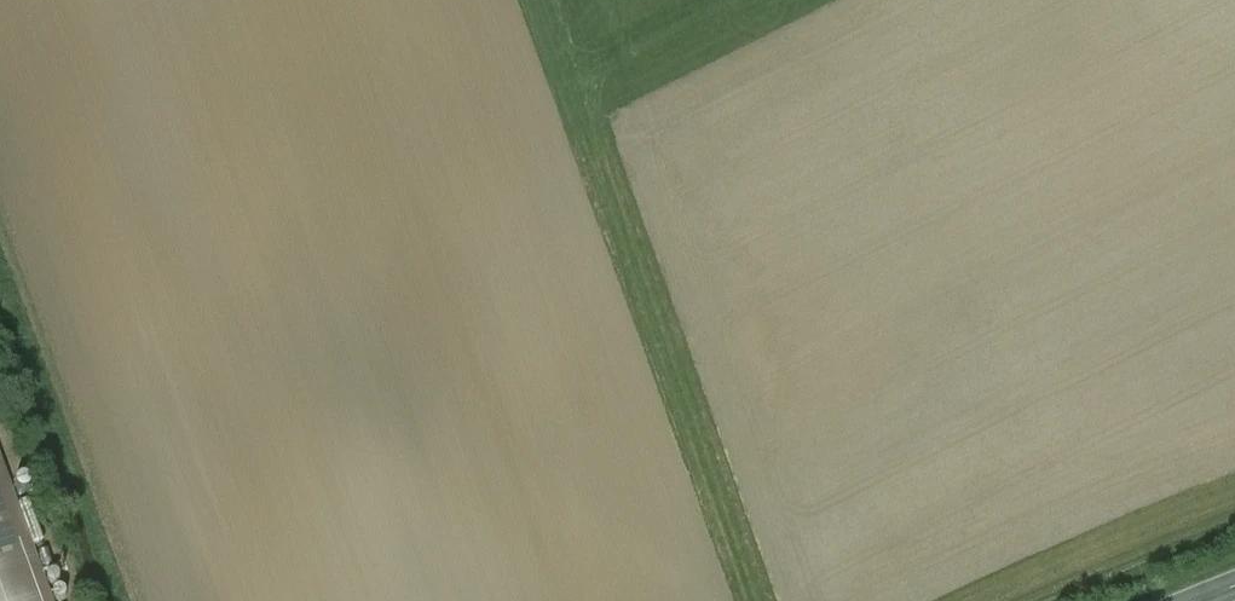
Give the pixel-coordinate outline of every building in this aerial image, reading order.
[(0,464),(0,600),(50,600),(0,464)]
